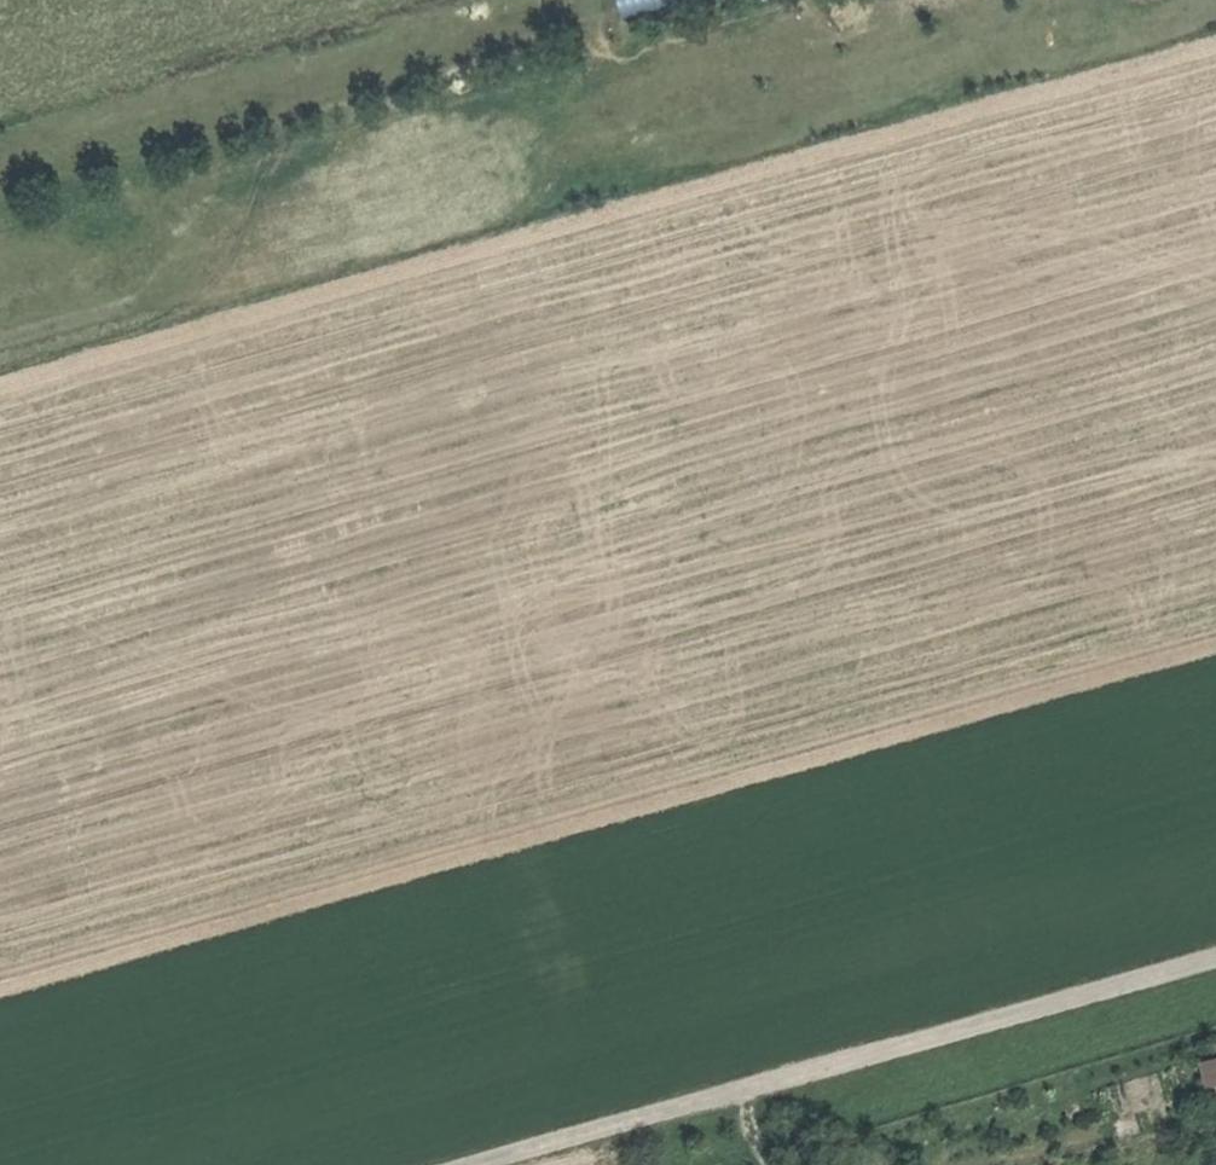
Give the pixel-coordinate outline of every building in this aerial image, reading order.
[(1208,1085),(1215,1084),(1215,1056),(1203,1058),(1208,1085)]
